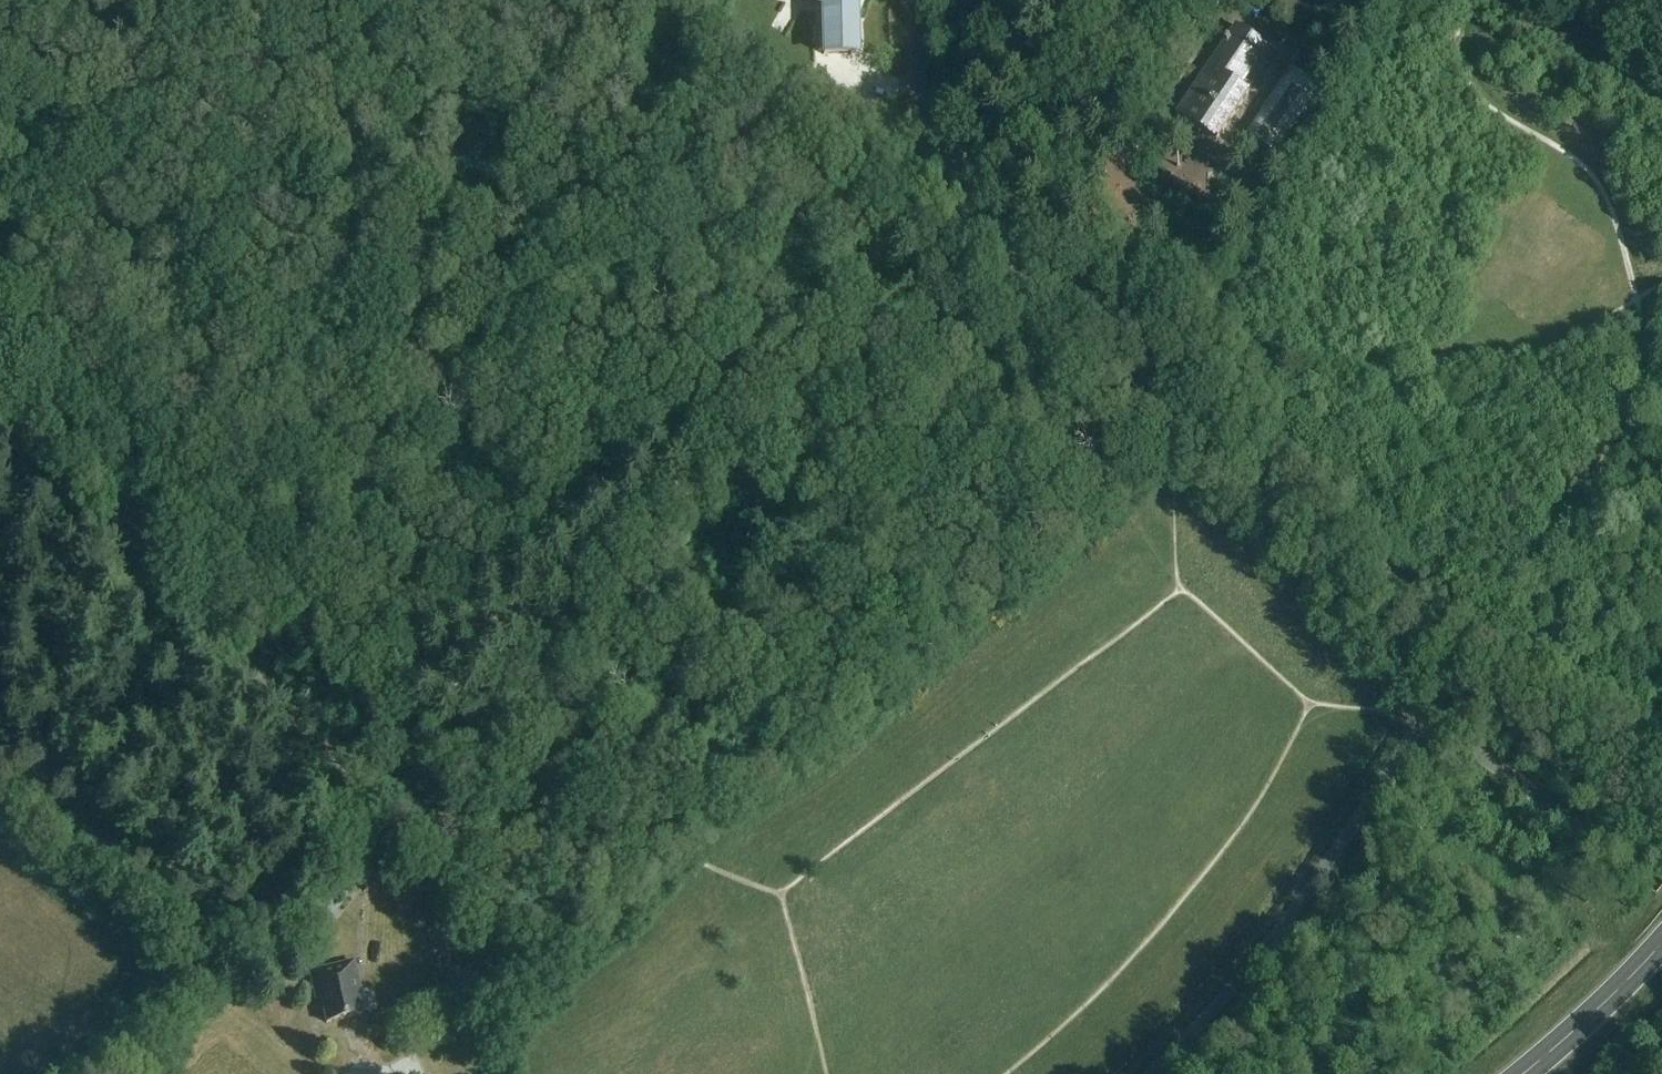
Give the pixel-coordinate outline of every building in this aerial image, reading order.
[(823,7),(823,55),(856,55),(855,16),(860,0),(803,0),(823,7)] [(1178,114),(1217,141),(1252,90),(1244,85),(1269,48),(1237,26),(1178,114)] [(1276,155),(1320,90),(1291,70),(1247,135),(1276,155)] [(356,990),(360,989),(354,962),(310,973),(318,1005),(322,1004),(327,1023),(362,1015),(356,990)]
